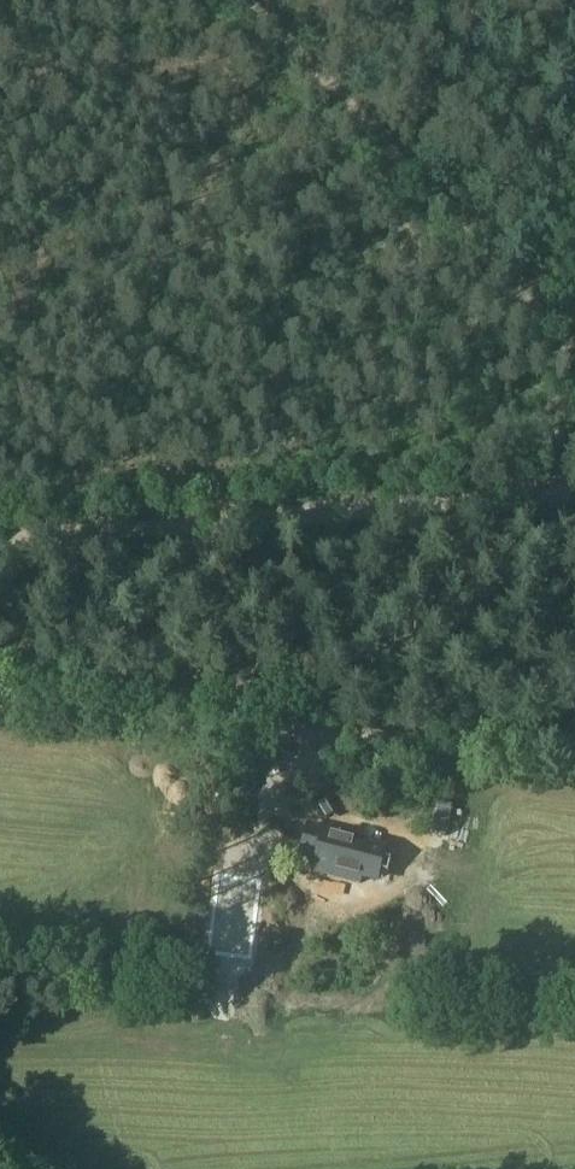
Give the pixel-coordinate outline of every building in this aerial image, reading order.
[(240,796),(221,793),(219,807),(238,810),(240,796)] [(386,847),(308,827),(300,858),(330,866),(328,876),(359,884),(361,878),(377,882),(386,847)] [(248,944),(253,864),(210,861),(204,941),(248,944)]
